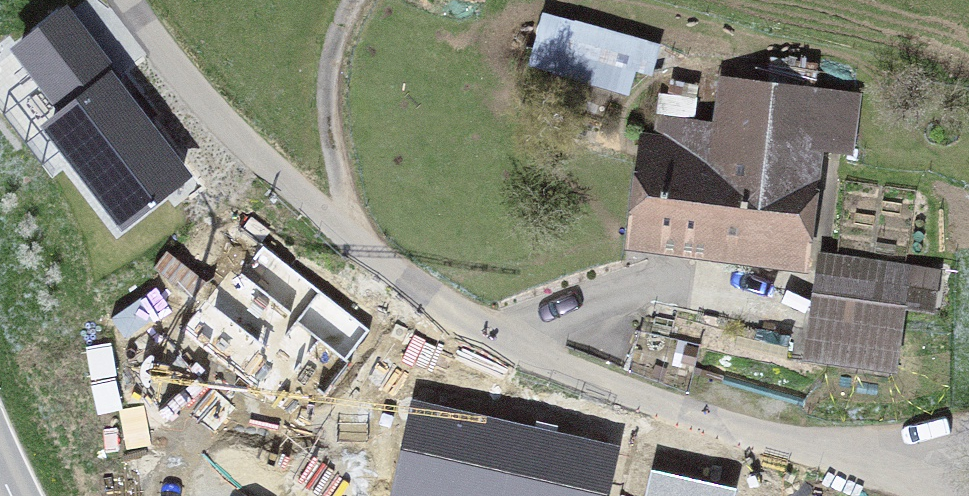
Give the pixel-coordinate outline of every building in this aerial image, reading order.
[(544,16),(532,59),(561,67),(560,72),(614,88),(616,81),(629,85),(633,69),(650,74),(659,44),(588,24),(587,27),(544,16)] [(660,118),(642,233),(712,241),(710,257),(790,267),(807,141),(847,146),(854,95),(813,89),(816,66),(771,60),(768,84),(734,80),(728,126),(660,118)] [(52,229),(207,351),(289,244),(253,216),(255,213),(137,120),(52,229)] [(842,260),(837,295),(899,304),(929,308),(935,273),(842,260)] [(890,364),(899,304),(837,295),(832,327),(809,324),(804,352),(890,364)]
